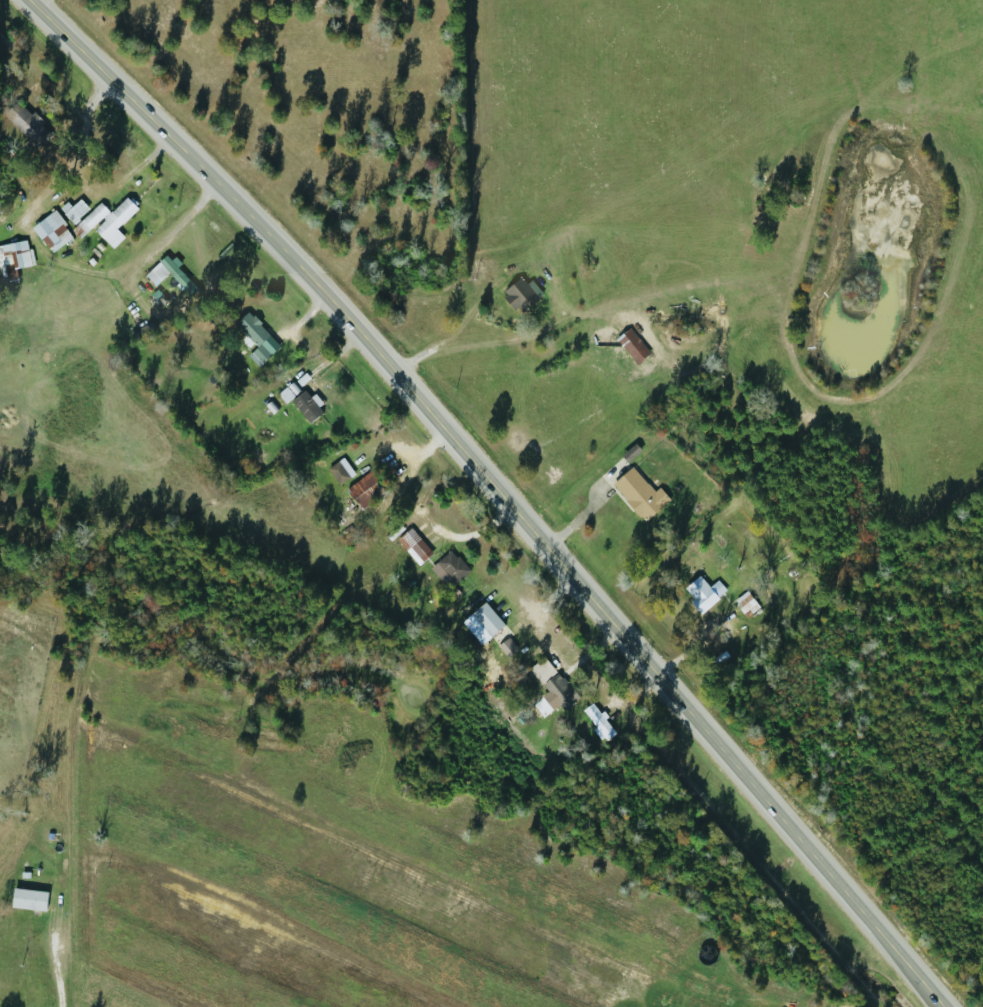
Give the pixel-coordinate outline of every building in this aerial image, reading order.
[(16,102),(2,116),(36,150),(50,136),(16,102)] [(98,204),(75,225),(84,235),(91,229),(110,250),(123,238),(115,230),(136,210),(125,197),(107,214),(98,204)] [(86,209),(77,200),(69,207),(65,203),(58,210),(71,224),(86,209)] [(30,228),(49,254),(71,237),(52,211),(30,228)] [(31,266),(25,241),(0,246),(0,273),(31,266)] [(167,274),(187,297),(196,290),(166,255),(143,275),(153,286),(167,274)] [(518,317),(536,298),(516,279),(498,297),(518,317)] [(257,368),(278,346),(245,313),(233,325),(256,348),(246,357),(257,368)] [(633,366),(648,355),(629,329),(614,340),(633,366)] [(320,414),(303,391),(289,402),(307,424),(320,414)] [(338,486),(348,478),(335,462),(325,471),(338,486)] [(388,488),(372,468),(344,491),(361,511),(388,488)] [(657,488),(651,492),(630,468),(610,485),(642,523),(668,501),(657,488)] [(429,556),(411,528),(396,538),(414,566),(429,556)] [(433,566),(454,587),(469,572),(448,551),(433,566)] [(719,596),(697,575),(682,591),(704,612),(719,596)] [(757,607),(744,592),(732,603),(745,618),(757,607)] [(506,634),(484,604),(469,614),(492,644),(506,634)] [(505,658),(516,649),(506,638),(496,647),(505,658)] [(528,667),(560,711),(576,700),(544,656),(528,667)] [(583,711),(606,739),(612,734),(589,706),(583,711)]
